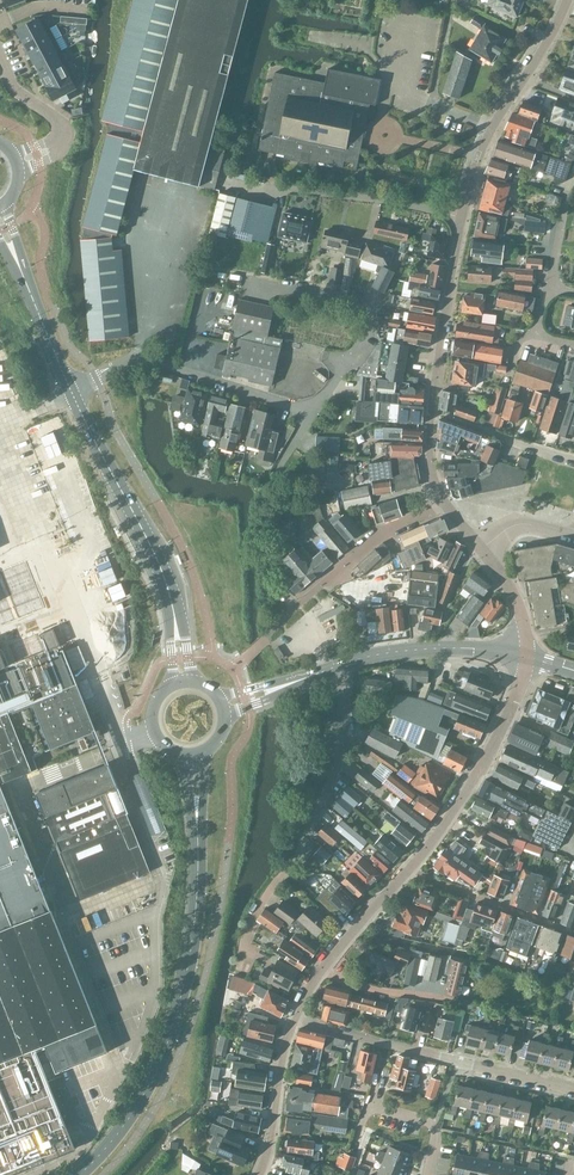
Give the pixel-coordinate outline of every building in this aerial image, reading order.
[(521,0),(490,0),(488,5),(518,17),(524,1),(521,0)] [(239,2),(239,11),(253,11),(253,2),(253,3),(239,2)] [(216,11),(213,28),(238,31),(241,15),(216,11)] [(44,16),(18,30),(24,42),(50,28),(44,16)] [(61,16),(61,23),(87,25),(88,19),(61,16)] [(492,63),(507,39),(485,25),(486,23),(475,17),(471,23),(482,29),(470,49),(492,63)] [(50,28),(24,42),(30,53),(56,39),(50,28)] [(213,28),(211,44),(222,46),(221,53),(235,56),(238,31),(213,28)] [(56,39),(30,53),(36,65),(62,51),(56,39)] [(137,49),(134,62),(157,66),(161,47),(154,46),(154,47),(153,52),(146,51),(139,49),(137,49)] [(62,51),(36,65),(42,77),(69,63),(62,51)] [(459,98),(472,60),(458,52),(444,93),(459,98)] [(221,54),(220,62),(233,65),(235,56),(221,54)] [(195,58),(193,71),(194,72),(217,75),(219,62),(195,58)] [(134,62),(132,75),(155,80),(157,66),(134,62)] [(69,63),(42,77),(48,87),(74,73),(69,63)] [(568,68),(560,89),(573,94),(573,71),(568,68)] [(325,83),(275,73),(259,150),(285,155),(286,153),(310,157),(309,160),(339,167),(340,160),(358,164),(363,137),(365,137),(366,132),(367,127),(366,126),(370,104),(376,105),(381,80),(328,69),(325,83)] [(194,72),(192,85),(215,89),(217,75),(194,72)] [(74,73),(48,87),(54,100),(60,96),(64,103),(76,96),(73,90),(76,88),(70,77),(75,74),(74,73)] [(132,75),(130,88),(153,92),(155,80),(132,75)] [(192,85),(190,98),(213,101),(215,89),(192,85)] [(130,88),(127,101),(150,105),(153,92),(130,88)] [(190,98),(188,110),(211,114),(213,101),(190,98)] [(559,99),(553,113),(556,114),(553,121),(573,129),(573,105),(559,99)] [(127,101),(125,113),(148,118),(150,105),(127,101)] [(518,115),(536,121),(538,121),(542,108),(525,102),(524,102),(522,106),(520,106),(517,113),(518,113),(518,115)] [(188,110),(186,124),(188,124),(195,125),(202,126),(209,127),(211,114),(188,110)] [(125,113),(122,126),(145,131),(148,118),(125,113)] [(536,121),(518,115),(513,113),(506,130),(508,130),(506,136),(505,140),(527,147),(530,137),(536,121)] [(122,126),(119,141),(143,145),(145,131),(122,126)] [(101,130),(99,139),(108,142),(110,132),(101,130)] [(182,131),(180,144),(181,144),(204,148),(205,135),(182,131)] [(537,140),(530,137),(527,147),(533,149),(537,140)] [(572,164),(566,162),(560,160),(499,140),(494,156),(555,175),(556,185),(566,182),(572,164)] [(181,144),(179,158),(201,161),(204,148),(181,144)] [(179,158),(176,171),(200,175),(201,161),(179,158)] [(510,181),(513,174),(507,172),(509,164),(492,158),(485,173),(504,179),(505,179),(510,181)] [(256,175),(258,165),(243,162),(241,172),(256,175)] [(110,163),(107,177),(136,184),(139,170),(110,163)] [(483,198),(505,204),(507,198),(509,188),(515,190),(516,184),(489,176),(487,183),(486,182),(484,189),(485,189),(484,192),(483,198)] [(107,177),(103,191),(133,197),(136,184),(107,177)] [(103,191),(101,205),(130,211),(133,197),(103,191)] [(227,236),(236,197),(220,194),(210,234),(226,238),(227,236)] [(261,204),(262,204),(236,197),(227,236),(252,242),(261,204)] [(481,199),(479,206),(480,206),(480,209),(481,209),(493,213),(494,212),(507,215),(509,210),(510,206),(505,204),(483,198),(482,200),(481,199)] [(277,208),(278,205),(273,204),(273,207),(262,204),(253,240),(269,244),(277,208)] [(101,205),(97,218),(127,224),(130,211),(101,205)] [(279,236),(307,243),(312,219),(284,213),(279,236)] [(505,233),(508,219),(506,219),(480,213),(475,236),(487,239),(496,240),(498,231),(505,233)] [(407,240),(410,228),(377,221),(374,233),(407,240)] [(544,233),(546,223),(540,222),(526,221),(524,231),(544,233)] [(350,236),(326,231),(322,246),(346,251),(345,255),(359,259),(363,244),(348,241),(350,236)] [(121,232),(97,233),(98,247),(122,246),(121,232)] [(446,260),(451,238),(432,234),(424,233),(422,239),(431,241),(428,256),(446,260)] [(501,265),(504,243),(474,240),(471,255),(488,257),(487,264),(501,265)] [(383,249),(367,244),(362,259),(379,265),(376,271),(380,273),(373,287),(385,293),(395,273),(389,269),(395,250),(385,246),(383,249)] [(122,246),(98,247),(99,260),(123,258),(122,246)] [(266,250),(261,272),(263,273),(268,274),(273,252),(268,251),(266,250)] [(123,258),(99,260),(100,273),(124,272),(123,268),(123,258)] [(347,258),(344,275),(351,276),(352,276),(355,259),(347,258)] [(542,270),(543,259),(527,258),(526,269),(542,270)] [(412,272),(410,281),(429,285),(429,286),(443,288),(447,267),(433,264),(430,276),(412,272)] [(502,277),(503,268),(470,266),(469,281),(491,282),(492,276),(502,277)] [(340,286),(343,269),(333,267),(330,284),(340,286)] [(532,293),(532,290),(534,270),(516,269),(514,291),(532,293)] [(124,272),(100,273),(100,287),(125,285),(124,275),(124,272)] [(344,275),(342,290),(349,291),(351,276),(344,275)] [(439,300),(441,288),(410,282),(408,290),(412,290),(411,296),(419,297),(420,296),(439,300)] [(523,311),(526,295),(499,290),(496,306),(523,311)] [(494,304),(495,296),(472,293),(471,296),(465,296),(462,312),(483,314),(485,302),(494,304)] [(129,297),(108,311),(116,323),(136,308),(129,297)] [(142,299),(137,302),(142,309),(147,305),(142,299)] [(433,314),(435,303),(413,299),(411,310),(433,314)] [(137,302),(134,305),(138,311),(142,309),(137,302)] [(186,307),(184,336),(196,337),(196,344),(201,345),(203,308),(186,307)] [(136,308),(116,323),(124,334),(143,319),(136,308)] [(203,308),(201,345),(207,345),(207,338),(218,338),(220,309),(203,308)] [(220,309),(218,346),(223,346),(224,339),(235,340),(237,310),(220,309)] [(257,310),(243,366),(265,371),(273,338),(296,344),(288,377),(309,382),(323,326),(257,310)] [(434,332),(437,318),(410,312),(407,327),(434,332)] [(143,319),(124,334),(131,344),(150,329),(143,319)] [(400,327),(401,321),(390,319),(388,326),(400,327)] [(158,320),(153,323),(158,330),(162,327),(158,320)] [(506,328),(464,321),(463,325),(458,324),(456,337),(493,342),(504,344),(506,328)] [(153,323),(149,326),(154,333),(158,330),(153,323)] [(394,343),(409,346),(409,344),(429,348),(432,335),(397,328),(394,343)] [(475,358),(477,343),(456,339),(456,341),(453,341),(452,349),(454,351),(453,355),(475,358)] [(402,382),(409,346),(393,343),(386,379),(397,381),(402,382)] [(477,343),(475,358),(475,359),(501,363),(504,347),(477,343)] [(549,394),(556,372),(521,360),(513,382),(549,394)] [(476,386),(479,365),(456,362),(453,382),(460,383),(460,388),(469,389),(470,385),(476,386)] [(165,373),(163,380),(173,382),(173,381),(174,376),(173,375),(165,373)] [(386,379),(377,378),(376,388),(378,388),(378,391),(376,391),(375,402),(423,405),(424,395),(421,395),(421,391),(400,389),(400,393),(396,392),(397,381),(386,379)] [(570,402),(573,389),(573,382),(565,379),(558,399),(550,396),(540,428),(557,434),(567,402),(570,402)] [(493,399),(504,400),(508,388),(497,385),(493,399)] [(190,423),(198,390),(189,388),(186,398),(175,396),(174,397),(170,409),(179,411),(181,404),(184,405),(180,421),(190,423)] [(198,390),(190,423),(200,426),(208,393),(198,390)] [(517,401),(519,392),(511,390),(509,399),(508,399),(503,417),(517,422),(523,403),(517,401)] [(474,421),(478,412),(457,404),(458,393),(442,391),(439,409),(455,412),(455,414),(474,421)] [(543,412),(549,395),(536,391),(530,408),(543,412)] [(225,412),(229,399),(212,395),(202,435),(220,439),(223,425),(216,423),(219,411),(225,412)] [(504,400),(493,399),(490,412),(500,415),(504,400)] [(423,424),(425,405),(423,405),(375,402),(357,400),(355,421),(378,423),(378,420),(423,424)] [(570,402),(559,434),(572,438),(573,432),(573,404),(570,402)] [(235,451),(241,427),(246,408),(231,404),(220,447),(235,451)] [(273,461),(273,457),(279,436),(269,434),(274,415),(256,410),(247,445),(261,448),(259,457),(273,461)] [(465,440),(475,443),(479,432),(441,418),(439,435),(462,441),(465,442),(465,440)] [(422,442),(423,430),(384,427),(383,438),(394,439),(422,442)] [(527,472),(496,461),(504,442),(481,433),(475,451),(472,459),(481,460),(485,462),(484,466),(474,465),(474,477),(466,478),(467,484),(468,484),(471,494),(473,493),(474,494),(522,485),(527,472)] [(459,449),(462,441),(439,435),(438,450),(450,454),(457,456),(463,458),(471,459),(472,459),(475,451),(470,449),(469,452),(465,450),(464,451),(459,449)] [(339,453),(340,438),(317,437),(317,452),(339,453)] [(392,458),(414,459),(415,455),(419,455),(422,453),(422,444),(401,443),(401,442),(396,443),(396,447),(391,447),(392,458)] [(337,471),(338,457),(326,456),(324,470),(337,471)] [(526,469),(529,459),(521,456),(517,466),(526,469)] [(414,459),(392,458),(392,461),(370,464),(372,481),(374,481),(376,495),(393,493),(391,478),(377,480),(394,477),(395,492),(420,484),(414,459)] [(474,477),(474,465),(474,463),(471,463),(446,463),(446,477),(447,477),(466,478),(474,477)] [(207,469),(205,475),(211,477),(213,470),(207,469)] [(472,495),(471,494),(468,484),(467,484),(466,478),(447,477),(450,490),(451,490),(453,497),(457,499),(472,495)] [(345,510),(372,505),(368,486),(342,491),(345,510)] [(321,502),(336,499),(335,491),(320,494),(321,502)] [(323,518),(316,494),(303,498),(311,527),(314,526),(320,533),(319,535),(338,558),(350,548),(324,518),(323,518)] [(377,524),(402,515),(397,500),(372,509),(377,524)] [(339,503),(331,505),(333,513),(335,515),(341,513),(341,511),(339,503)] [(339,520),(334,524),(349,542),(361,532),(346,514),(339,520)] [(442,521),(440,518),(400,535),(405,549),(397,552),(400,559),(398,560),(400,564),(402,563),(404,568),(426,559),(420,544),(431,540),(430,539),(449,531),(444,520),(442,521)] [(273,543),(276,543),(297,539),(294,519),(272,522),(273,543)] [(444,563),(453,544),(441,538),(437,547),(432,544),(428,554),(432,556),(432,557),(444,563)] [(448,605),(459,576),(451,572),(457,564),(465,546),(457,542),(444,571),(449,573),(438,602),(448,605)] [(391,557),(389,550),(383,543),(376,550),(375,549),(358,565),(366,574),(374,567),(380,568),(391,557)] [(544,575),(552,573),(557,543),(515,550),(520,580),(544,576),(544,575)] [(552,573),(561,576),(561,602),(569,604),(566,613),(573,615),(573,548),(557,543),(552,573)] [(294,550),(289,545),(283,551),(284,553),(280,557),(292,571),(291,572),(289,571),(280,579),(294,596),(333,562),(323,550),(309,563),(296,548),(294,550)] [(439,594),(447,575),(412,571),(408,603),(436,606),(437,594),(439,594)] [(472,595),(457,616),(468,625),(469,626),(470,625),(471,626),(487,604),(480,599),(482,596),(483,597),(493,584),(475,571),(466,584),(466,585),(463,588),(463,589),(472,595)] [(561,605),(557,577),(525,582),(527,597),(532,596),(537,628),(567,624),(564,605),(561,605)] [(470,627),(465,636),(479,637),(477,627),(485,616),(492,622),(504,605),(502,604),(503,602),(499,599),(497,599),(496,601),(492,598),(487,604),(471,626),(470,627)] [(367,617),(376,617),(378,632),(405,629),(403,610),(391,611),(391,607),(376,609),(375,609),(366,610),(367,617)] [(443,620),(444,615),(442,614),(442,613),(426,609),(423,621),(420,620),(418,630),(431,633),(433,624),(440,626),(441,619),(443,620)] [(47,651),(60,646),(61,646),(54,629),(40,634),(47,651)] [(34,770),(14,717),(36,706),(54,746),(90,733),(93,739),(99,736),(102,732),(101,730),(95,732),(64,649),(20,664),(35,700),(11,708),(0,680),(0,781),(34,770)] [(419,690),(420,682),(428,682),(429,669),(397,667),(396,680),(405,681),(404,689),(419,690)] [(465,689),(490,699),(495,685),(487,681),(488,679),(487,676),(480,674),(479,676),(465,671),(463,676),(469,679),(465,689)] [(390,694),(392,682),(368,679),(366,691),(380,693),(390,694)] [(449,690),(451,685),(444,681),(441,686),(449,690)] [(572,686),(566,700),(539,690),(530,713),(543,719),(542,722),(549,724),(549,722),(556,724),(559,715),(563,717),(557,731),(568,735),(573,719),(573,687),(572,686)] [(486,721),(492,707),(449,690),(444,704),(486,721)] [(485,725),(441,707),(433,704),(422,700),(406,697),(407,696),(396,695),(392,714),(398,716),(390,735),(437,758),(446,739),(454,717),(459,719),(455,728),(480,738),(485,725)] [(435,699),(433,704),(441,707),(443,702),(435,699)] [(547,741),(542,739),(543,736),(517,723),(512,733),(514,734),(510,742),(541,757),(546,745),(568,755),(573,742),(552,731),(547,741)] [(396,758),(403,744),(373,728),(365,742),(396,758)] [(569,772),(509,745),(504,754),(503,754),(500,760),(534,776),(535,774),(562,786),(569,772)] [(461,772),(468,758),(450,750),(443,763),(461,772)] [(451,775),(428,762),(424,770),(420,768),(411,785),(438,799),(451,775)] [(536,782),(500,763),(493,777),(517,790),(521,782),(533,788),(536,782)] [(79,900),(150,872),(126,813),(128,813),(109,765),(37,794),(79,900)] [(409,783),(416,774),(405,765),(397,774),(409,783)] [(373,792),(381,782),(363,768),(355,778),(373,792)] [(143,773),(131,778),(153,835),(166,830),(149,786),(143,773)] [(422,797),(392,774),(383,784),(414,808),(431,820),(441,805),(432,799),(431,801),(423,795),(422,797)] [(572,822),(485,779),(478,793),(502,805),(502,803),(521,812),(522,810),(535,816),(543,816),(534,836),(559,848),(572,822)] [(74,1148),(78,1121),(62,1076),(54,1079),(49,1064),(43,1065),(41,1059),(50,1055),(46,1043),(47,1043),(58,1072),(109,1053),(0,781),(0,1174),(8,1174),(74,1148)] [(355,807),(363,798),(348,786),(341,795),(355,807)] [(346,818),(354,808),(340,795),(332,805),(346,818)] [(521,817),(478,797),(472,810),(496,820),(498,816),(506,820),(507,816),(519,821),(521,817)] [(422,833),(430,822),(401,800),(393,811),(422,833)] [(558,815),(572,822),(573,819),(573,807),(565,802),(560,813),(558,815)] [(406,846),(416,835),(387,812),(382,818),(391,824),(395,828),(391,834),(406,846)] [(342,820),(336,828),(361,849),(359,851),(370,859),(369,860),(384,872),(392,862),(342,820)] [(333,846),(335,843),(340,837),(326,824),(318,833),(333,846)] [(509,845),(513,837),(491,827),(487,835),(509,845)] [(394,861),(403,850),(384,834),(380,831),(371,842),(394,861)] [(502,864),(511,847),(484,834),(480,842),(493,849),(489,857),(502,864)] [(475,866),(483,854),(459,837),(451,850),(475,866)] [(532,853),(535,844),(527,842),(524,851),(532,853)] [(323,863),(331,855),(323,847),(315,855),(323,863)] [(481,874),(448,851),(444,850),(440,857),(441,858),(434,867),(444,873),(445,872),(456,880),(461,873),(476,883),(481,874)] [(552,860),(555,853),(546,850),(542,856),(552,860)] [(377,880),(381,875),(362,857),(352,867),(358,874),(356,877),(369,889),(377,880)] [(563,863),(555,883),(559,885),(567,864),(563,863)] [(503,898),(510,877),(513,878),(516,869),(509,867),(506,875),(503,874),(502,877),(496,875),(490,889),(492,893),(503,898)] [(357,898),(367,888),(346,868),(341,874),(346,878),(341,882),(357,898)] [(525,909),(538,874),(524,869),(512,904),(525,909)] [(303,885),(307,880),(299,873),(295,878),(297,880),(303,885)] [(538,874),(525,909),(538,914),(551,878),(538,874)] [(328,890),(319,899),(330,909),(335,904),(336,905),(338,904),(347,912),(357,901),(341,886),(333,894),(328,890)] [(439,894),(428,890),(420,887),(418,893),(416,893),(413,903),(433,910),(439,894)] [(562,905),(566,895),(552,890),(543,915),(554,919),(560,905),(562,905)] [(453,917),(463,920),(469,901),(459,898),(453,917)] [(573,903),(568,902),(561,922),(573,926),(573,923),(573,899),(573,903)] [(301,915),(297,913),(298,912),(283,901),(275,913),(290,924),(291,922),(296,925),(296,926),(303,931),(307,926),(317,935),(330,923),(321,915),(309,905),(301,915)] [(463,920),(453,917),(429,909),(428,911),(402,902),(393,925),(406,929),(406,931),(419,936),(427,914),(448,922),(443,940),(456,943),(457,939),(463,920)] [(467,908),(458,938),(465,940),(470,927),(469,926),(471,922),(483,926),(482,928),(483,929),(481,934),(491,938),(497,922),(493,921),(498,910),(477,903),(475,910),(467,908)] [(277,933),(284,922),(265,909),(258,919),(277,933)] [(513,916),(501,911),(493,934),(504,939),(505,933),(510,935),(515,920),(512,918),(513,916)] [(523,940),(530,922),(519,918),(512,936),(507,948),(514,951),(519,952),(523,940)] [(534,944),(541,926),(530,922),(523,940),(519,952),(530,956),(534,944)] [(545,948),(552,930),(541,926),(534,944),(530,956),(536,958),(541,947),(545,948)] [(552,930),(545,948),(544,953),(555,957),(556,953),(557,953),(564,934),(552,930)] [(313,957),(319,948),(297,931),(290,941),(313,957)] [(568,935),(562,954),(573,959),(573,937),(568,935)] [(306,968),(308,964),(307,962),(309,959),(286,944),(287,941),(278,936),(275,944),(283,948),(282,951),(288,955),(286,958),(302,970),(303,968),(306,968)] [(407,965),(412,954),(398,948),(393,959),(407,965)] [(496,950),(494,957),(501,960),(504,951),(504,950),(501,949),(496,950)] [(384,981),(387,976),(394,960),(374,951),(368,966),(365,973),(384,981)] [(425,978),(436,981),(437,981),(443,957),(431,955),(425,978)] [(415,985),(420,967),(422,958),(412,956),(405,982),(415,985)] [(449,973),(445,991),(459,994),(462,984),(465,985),(468,983),(469,978),(467,976),(464,975),(467,963),(450,959),(446,973),(449,973)] [(265,968),(259,979),(278,988),(280,986),(281,984),(290,988),(299,971),(279,960),(272,972),(265,968)] [(566,965),(556,962),(553,969),(564,972),(566,965)] [(233,976),(229,989),(252,995),(253,991),(256,983),(233,976)] [(347,1006),(350,993),(327,987),(324,1001),(347,1006)] [(267,994),(261,1005),(281,1016),(282,1015),(284,1015),(286,1010),(285,1008),(286,1007),(284,1006),(285,1005),(284,1005),(286,1001),(287,1001),(288,999),(269,990),(267,994)] [(391,1019),(394,1007),(387,1006),(388,1003),(352,994),(349,1007),(385,1015),(384,1017),(391,1019)] [(228,999),(227,1006),(234,1008),(236,1001),(228,999)] [(463,999),(461,1006),(472,1008),(474,1001),(463,999)] [(459,1030),(463,1015),(464,1011),(437,1003),(437,1007),(448,1010),(446,1018),(440,1017),(435,1036),(449,1039),(452,1029),(459,1030)] [(347,1026),(351,1011),(326,1005),(322,1020),(347,1026)] [(409,1006),(403,1027),(417,1031),(419,1027),(421,1027),(426,1011),(409,1006)] [(421,1027),(421,1029),(430,1032),(430,1031),(435,1014),(426,1011),(421,1027)] [(276,1039),(277,1033),(275,1032),(277,1026),(264,1023),(266,1016),(249,1012),(246,1025),(249,1030),(248,1035),(273,1041),(274,1039),(276,1039)] [(489,1029),(491,1019),(485,1018),(483,1027),(472,1025),(470,1031),(467,1044),(482,1048),(486,1028),(489,1029)] [(503,1032),(505,1023),(499,1022),(497,1031),(489,1029),(486,1028),(482,1048),(496,1051),(501,1032),(503,1032)] [(517,1038),(520,1027),(520,1026),(514,1025),(511,1035),(503,1032),(501,1032),(496,1051),(511,1055),(515,1037),(517,1038)] [(338,1044),(340,1039),(335,1037),(301,1029),(298,1041),(331,1049),(332,1043),(338,1044)] [(542,1042),(530,1039),(526,1059),(540,1062),(545,1043),(548,1043),(550,1034),(544,1033),(542,1042)] [(220,1035),(216,1053),(217,1053),(225,1055),(229,1038),(220,1035)] [(561,1047),(564,1038),(558,1036),(556,1045),(548,1043),(545,1043),(540,1062),(555,1065),(559,1046),(561,1047)] [(247,1038),(243,1053),(273,1062),(277,1048),(247,1038)] [(573,1040),(570,1049),(561,1047),(559,1046),(555,1065),(570,1069),(573,1052),(573,1040)] [(297,1044),(292,1069),(309,1072),(318,1074),(319,1066),(322,1055),(323,1049),(314,1047),(297,1044)] [(371,1083),(374,1074),(372,1073),(377,1054),(362,1050),(357,1070),(364,1071),(362,1080),(371,1083)] [(408,1069),(410,1058),(398,1055),(395,1068),(394,1067),(392,1077),(399,1079),(397,1086),(412,1090),(416,1071),(408,1069)] [(265,1089),(267,1073),(256,1072),(255,1064),(233,1061),(232,1074),(237,1074),(235,1085),(265,1089)] [(384,1068),(382,1075),(388,1076),(390,1069),(384,1068)] [(312,1086),(314,1077),(298,1074),(297,1084),(312,1086)] [(349,1089),(352,1077),(345,1076),(342,1087),(349,1089)] [(436,1099),(441,1081),(431,1078),(426,1096),(436,1099)] [(221,1092),(222,1082),(212,1080),(210,1091),(221,1092)] [(469,1107),(474,1089),(459,1085),(455,1103),(453,1103),(451,1113),(454,1114),(456,1114),(458,1105),(467,1107),(469,1107)] [(290,1086),(288,1099),(340,1106),(342,1097),(309,1092),(309,1089),(290,1086)] [(262,1109),(264,1093),(230,1089),(228,1104),(262,1109)] [(484,1110),(488,1092),(474,1089),(469,1107),(467,1107),(465,1117),(470,1118),(473,1108),(482,1110),(484,1110)] [(498,1114),(503,1095),(488,1092),(484,1110),(482,1110),(479,1121),(485,1122),(487,1111),(496,1113),(498,1114)] [(513,1117),(517,1099),(503,1095),(498,1114),(496,1113),(493,1124),(499,1125),(502,1114),(510,1116),(513,1117)] [(340,1106),(288,1099),(286,1110),(306,1113),(306,1109),(339,1114),(340,1106)] [(527,1120),(532,1102),(517,1099),(513,1117),(510,1116),(508,1127),(513,1129),(516,1118),(527,1120)] [(557,1128),(562,1109),(547,1106),(542,1124),(541,1123),(538,1134),(544,1136),(546,1125),(555,1127),(557,1128)] [(573,1122),(573,1112),(562,1109),(557,1128),(555,1127),(553,1138),(558,1139),(561,1128),(570,1130),(572,1131),(573,1122)] [(260,1132),(263,1118),(237,1112),(234,1121),(223,1117),(219,1116),(218,1121),(221,1123),(221,1122),(235,1127),(260,1132)] [(348,1119),(314,1114),(313,1118),(286,1115),(284,1131),(311,1135),(312,1128),(346,1133),(348,1119)] [(216,1124),(214,1129),(222,1133),(224,1127),(216,1124)] [(524,1126),(523,1133),(530,1134),(531,1127),(524,1126)] [(215,1136),(209,1150),(218,1154),(244,1165),(251,1150),(241,1146),(237,1144),(240,1135),(228,1129),(224,1139),(215,1136)] [(287,1143),(286,1147),(287,1148),(287,1151),(317,1155),(316,1160),(322,1161),(322,1153),(316,1152),(316,1142),(289,1138),(288,1142),(287,1143)] [(378,1156),(407,1167),(412,1155),(398,1149),(399,1147),(391,1143),(387,1153),(380,1151),(378,1156)] [(485,1152),(480,1151),(478,1158),(471,1157),(467,1174),(480,1174),(485,1152)] [(496,1162),(489,1160),(489,1153),(485,1152),(480,1174),(493,1174),(496,1162)] [(471,1157),(455,1153),(453,1162),(456,1163),(453,1174),(467,1174),(471,1157)] [(283,1166),(288,1167),(287,1172),(301,1174),(313,1174),(309,1174),(311,1168),(304,1166),(305,1160),(286,1155),(283,1166)] [(351,1169),(355,1158),(346,1155),(342,1166),(351,1169)] [(407,1167),(378,1156),(376,1160),(383,1164),(380,1170),(392,1174),(404,1174),(407,1167)] [(510,1157),(506,1156),(503,1163),(496,1162),(493,1174),(506,1174),(510,1157)] [(521,1167),(514,1166),(514,1158),(510,1157),(506,1174),(520,1174),(521,1167)] [(535,1162),(531,1161),(528,1168),(521,1167),(520,1174),(533,1174),(535,1162)] [(533,1174),(549,1174),(550,1173),(540,1171),(540,1163),(535,1162),(533,1174)]
